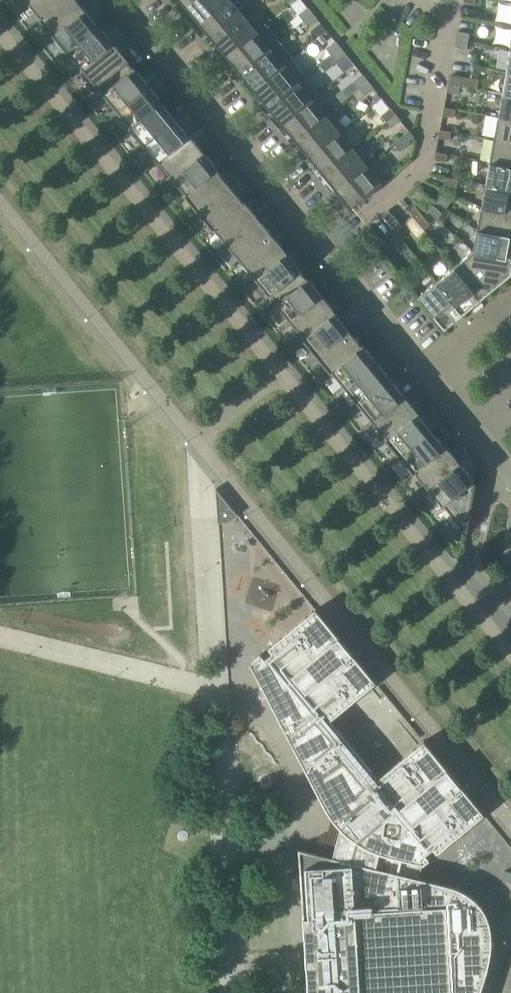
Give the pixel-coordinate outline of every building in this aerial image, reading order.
[(40,19),(63,0),(29,0),(27,2),(29,4),(40,17),(38,18),(40,19)] [(55,38),(53,36),(85,10),(77,0),(63,0),(40,19),(52,34),(47,37),(51,42),(55,38)] [(199,23),(227,0),(193,0),(185,6),(199,23)] [(213,40),(243,15),(250,9),(243,0),(227,0),(199,23),(213,40)] [(16,7),(19,12),(24,8),(21,3),(16,7)] [(298,14),(304,21),(313,13),(308,7),(298,14)] [(53,36),(55,38),(67,53),(100,26),(99,24),(98,25),(85,10),(53,36)] [(313,13),(304,21),(309,27),(318,19),(313,13)] [(213,40),(227,57),(257,32),(243,15),(213,40)] [(266,24),(257,32),(227,57),(240,73),(270,49),(280,41),(266,24)] [(79,75),(84,71),(82,68),(114,42),(100,26),(67,53),(68,54),(70,53),(80,66),(76,70),(79,75)] [(458,31),(456,39),(468,41),(470,33),(458,31)] [(42,42),(44,44),(45,46),(51,42),(47,37),(42,42)] [(468,41),(456,39),(455,47),(467,49),(468,41)] [(326,48),(331,54),(341,47),(335,40),(326,48)] [(240,73),(254,90),(292,59),(292,58),(293,57),(280,41),(270,49),(240,73)] [(102,93),(103,94),(135,67),(134,67),(133,68),(127,62),(129,60),(114,42),(82,68),(84,71),(97,86),(98,85),(104,92),(102,93)] [(341,47),(331,54),(336,61),(346,53),(341,47)] [(254,90),(268,107),(306,76),(292,59),(254,90)] [(114,117),(119,113),(117,110),(148,84),(135,67),(103,94),(115,109),(110,113),(114,117)] [(71,74),(74,79),(79,75),(76,70),(71,74)] [(502,94),(510,96),(510,73),(506,72),(502,94)] [(354,82),(359,88),(368,80),(363,74),(354,82)] [(306,76),(268,107),(282,124),(317,95),(316,93),(319,91),(306,76)] [(450,76),(448,84),(460,86),(461,78),(450,76)] [(368,80),(359,88),(364,94),(373,87),(368,80)] [(128,127),(129,128),(162,101),(148,84),(117,110),(119,113),(130,126),(128,127)] [(460,86),(448,84),(447,91),(458,94),(460,86)] [(498,117),(510,119),(510,96),(502,94),(498,117)] [(282,124),(295,140),(331,111),(317,95),(282,124)] [(141,151),(145,148),(143,145),(174,119),(162,104),(164,103),(162,101),(129,128),(141,143),(137,147),(141,151)] [(444,107),(442,115),(454,117),(456,109),(444,107)] [(381,115),(386,121),(396,114),(391,108),(381,115)] [(295,140),(310,158),(345,128),(331,111),(295,140)] [(106,117),(109,121),(114,117),(110,113),(106,117)] [(396,114),(386,121),(391,128),(401,120),(396,114)] [(494,139),(510,142),(510,119),(498,117),(494,139)] [(145,148),(157,162),(190,134),(189,133),(188,135),(174,119),(143,145),(145,148)] [(310,158),(323,174),(353,150),(340,134),(346,129),(345,128),(310,158)] [(440,129),(438,137),(450,139),(452,132),(440,129)] [(405,144),(414,137),(409,130),(400,138),(405,144)] [(169,184),(174,180),(172,178),(204,151),(190,134),(157,162),(158,163),(159,162),(170,175),(165,179),(169,184)] [(490,162),(510,166),(510,142),(494,139),(490,162)] [(132,151),(134,153),(135,156),(141,151),(137,147),(132,151)] [(323,174),(337,191),(367,167),(353,150),(323,174)] [(183,194),(185,196),(218,168),(204,151),(172,178),(174,180),(185,193),(183,194)] [(436,152),(434,160),(446,162),(447,154),(436,152)] [(485,184),(510,189),(510,166),(490,162),(485,184)] [(367,167),(337,191),(351,208),(381,183),(367,167)] [(196,218),(201,215),(198,212),(230,186),(217,171),(219,169),(218,168),(185,196),(197,211),(193,214),(196,218)] [(445,185),(457,187),(458,179),(446,177),(445,185)] [(169,184),(165,179),(161,183),(164,188),(169,184)] [(481,207),(510,212),(510,189),(485,184),(481,207)] [(201,215),(212,229),(245,201),(244,200),(242,201),(230,186),(198,212),(201,215)] [(436,201),(446,208),(451,201),(441,195),(436,201)] [(225,251),(229,247),(227,244),(259,218),(245,201),(212,229),(214,231),(215,230),(226,243),(221,247),(225,251)] [(428,211),(437,219),(442,213),(433,205),(428,211)] [(477,229),(510,235),(510,212),(481,207),(477,229)] [(388,210),(382,215),(396,231),(402,226),(388,210)] [(196,218),(193,214),(189,217),(187,219),(191,223),(196,218)] [(417,221),(424,230),(430,225),(423,216),(417,221)] [(229,247),(241,262),(273,235),(259,218),(227,244),(229,247)] [(378,234),(370,225),(364,230),(371,239),(378,234)] [(473,251),(510,258),(510,235),(477,229),(473,251)] [(253,284),(257,281),(255,278),(287,252),(273,235),(241,262),(253,276),(249,280),(253,284)] [(216,251),(220,255),(225,251),(221,247),(216,251)] [(454,266),(480,298),(510,273),(510,258),(473,251),(454,266)] [(255,278),(257,281),(269,295),(300,269),(287,252),(255,278)] [(454,266),(437,281),(463,313),(480,298),(454,266)] [(287,327),(292,323),(290,321),(322,295),(307,277),(305,278),(300,271),(301,270),(300,269),(269,295),(270,296),(271,295),(276,302),(275,303),(288,319),(283,323),(287,327)] [(244,284),(247,289),(253,284),(249,280),(244,284)] [(463,313),(437,281),(418,296),(444,328),(463,313)] [(301,337),(302,339),(335,311),(322,295),(290,321),(292,323),(303,336),(301,337)] [(314,361),(318,357),(316,355),(348,329),(335,314),(336,313),(335,311),(302,339),(314,353),(310,356),(314,361)] [(278,327),(282,331),(287,327),(283,323),(278,327)] [(316,355),(318,357),(329,372),(363,344),(362,343),(360,344),(348,329),(316,355)] [(342,394),(347,390),(345,387),(377,361),(363,344),(329,372),(331,373),(332,372),(343,385),(338,389),(342,394)] [(304,361),(308,365),(314,361),(310,356),(304,361)] [(347,390),(359,404),(390,378),(377,361),(345,387),(347,390)] [(370,428),(375,424),(373,421),(405,395),(390,378),(359,404),(371,419),(366,423),(370,428)] [(333,393),(337,398),(342,394),(338,389),(333,393)] [(384,438),(385,439),(418,412),(405,395),(373,421),(375,424),(385,437),(384,438)] [(397,462),(401,458),(399,456),(431,430),(418,414),(419,413),(418,412),(385,439),(397,454),(393,457),(397,462)] [(370,428),(366,423),(361,427),(365,432),(370,428)] [(401,458),(413,473),(446,445),(445,444),(443,445),(431,430),(399,456),(401,458)] [(425,494),(430,490),(428,488),(459,462),(446,445),(413,473),(414,474),(415,473),(426,486),(421,490),(425,494)] [(393,457),(389,461),(387,462),(391,466),(397,462),(393,457)] [(428,488),(430,490),(443,506),(444,505),(467,532),(475,484),(473,481),(474,480),(459,462),(428,488)] [(216,488),(217,518),(218,523),(229,522),(238,515),(216,488)] [(416,494),(420,498),(425,494),(421,490),(416,494)] [(303,920),(306,969),(313,968),(313,981),(307,982),(308,992),(480,992),(487,970),(489,963),(490,957),(491,951),(491,945),(491,939),(491,935),(491,931),(490,927),(489,923),(488,919),(486,915),(484,911),(482,908),(480,904),(477,901),(474,898),(471,895),(468,893),(464,891),(460,889),(457,887),(453,886),(449,885),(444,884),(397,873),(401,859),(423,864),(429,859),(425,854),(433,848),(437,853),(484,814),(424,740),(378,778),(371,769),(372,768),(338,727),(337,728),(330,719),(376,682),(315,609),(268,648),(272,653),(264,659),(260,654),(249,663),(324,806),(327,811),(330,815),(333,819),(336,823),(340,828),(333,857),(299,848),(303,920)] [(510,882),(510,873),(504,871),(502,880),(510,882)]
